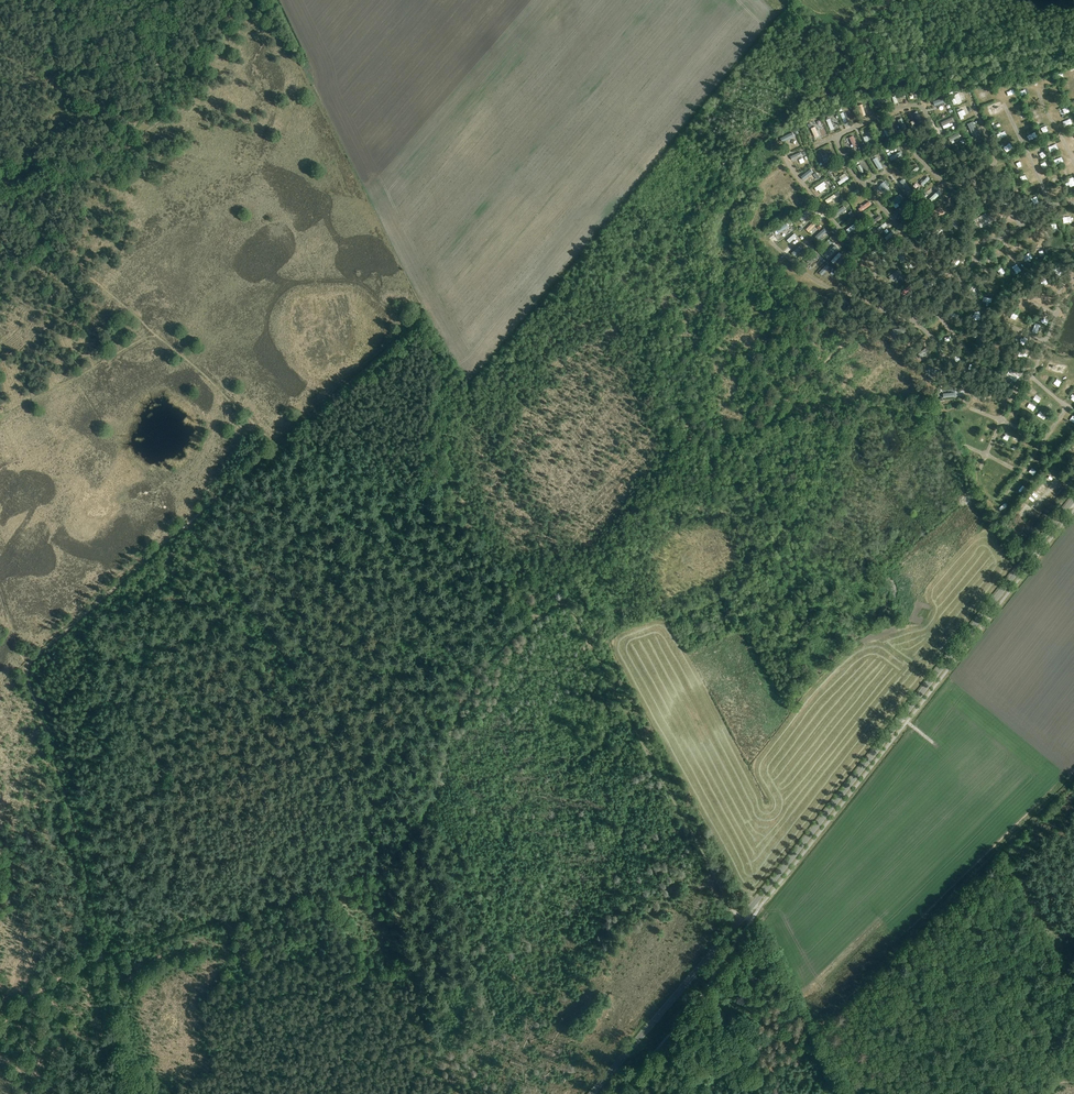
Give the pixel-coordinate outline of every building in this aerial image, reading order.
[(902,101),(900,94),(893,96),(895,103),(902,101)] [(954,105),(962,99),(960,96),(952,102),(954,105)] [(961,120),(965,118),(963,115),(967,114),(965,109),(958,111),(961,120)] [(953,117),(941,122),(944,126),(955,121),(953,117)] [(833,130),(837,128),(832,118),(829,119),(833,130)] [(968,132),(972,131),(967,120),(963,122),(968,132)] [(863,135),(872,131),(869,125),(860,128),(863,135)] [(887,126),(883,127),(889,138),(892,136),(887,126)] [(867,145),(875,143),(873,134),(865,136),(867,145)] [(855,148),(860,146),(856,135),(851,137),(855,148)] [(1056,141),(1051,144),(1054,151),(1059,149),(1056,141)] [(1045,149),(1037,152),(1039,157),(1047,154),(1045,149)] [(894,159),(903,154),(901,151),(892,155),(894,159)] [(804,179),(816,172),(814,168),(802,175),(804,179)] [(846,172),(839,177),(841,180),(838,182),(840,185),(850,178),(846,172)] [(929,176),(920,183),(923,186),(931,179),(929,176)] [(828,184),(832,182),(830,178),(816,186),(820,193),(830,188),(828,184)] [(904,179),(900,182),(905,188),(908,185),(904,179)] [(882,196),(890,192),(886,182),(878,185),(882,196)] [(835,193),(825,200),(827,203),(837,197),(835,193)] [(861,206),(861,207),(858,208),(860,212),(872,205),(870,200),(861,206)] [(905,202),(901,207),(899,205),(896,207),(901,212),(908,205),(905,202)] [(985,213),(973,220),(981,233),(993,226),(985,213)] [(850,233),(858,226),(855,223),(847,229),(850,233)] [(889,243),(896,238),(891,232),(885,237),(889,243)] [(1061,250),(1070,247),(1068,241),(1060,243),(1061,250)] [(816,274),(823,277),(825,273),(819,269),(816,274)] [(904,283),(907,280),(902,274),(897,277),(899,280),(901,279),(904,283)] [(912,283),(906,288),(909,292),(915,288),(912,283)] [(1011,364),(1001,376),(1012,385),(1022,373),(1011,364)] [(1047,384),(1049,381),(1048,380),(1051,376),(1047,374),(1042,380),(1047,384)] [(1056,385),(1054,386),(1056,389),(1062,384),(1059,380),(1055,384),(1056,385)] [(1062,440),(1067,443),(1071,438),(1066,435),(1062,440)] [(107,590),(101,595),(104,599),(110,593),(107,590)]
